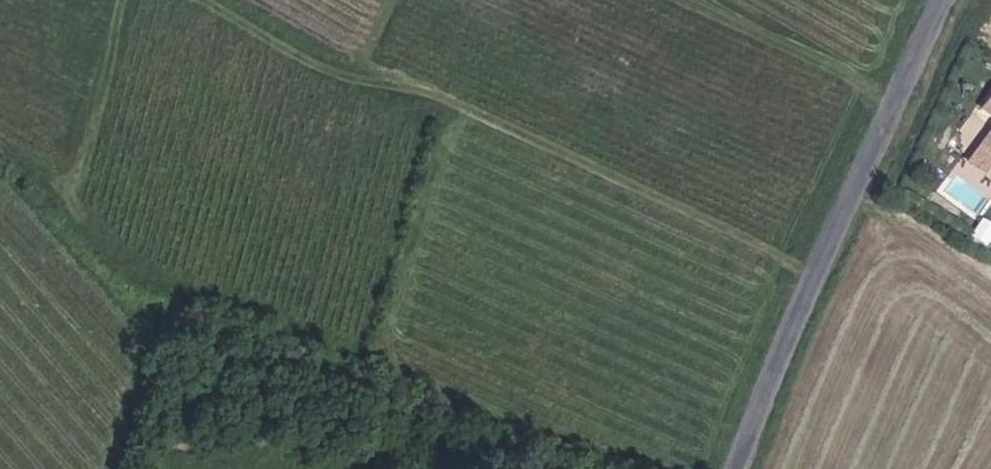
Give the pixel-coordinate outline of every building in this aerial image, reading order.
[(979,114),(990,123),(990,98),(979,114)] [(979,149),(990,158),(990,133),(979,149)]
